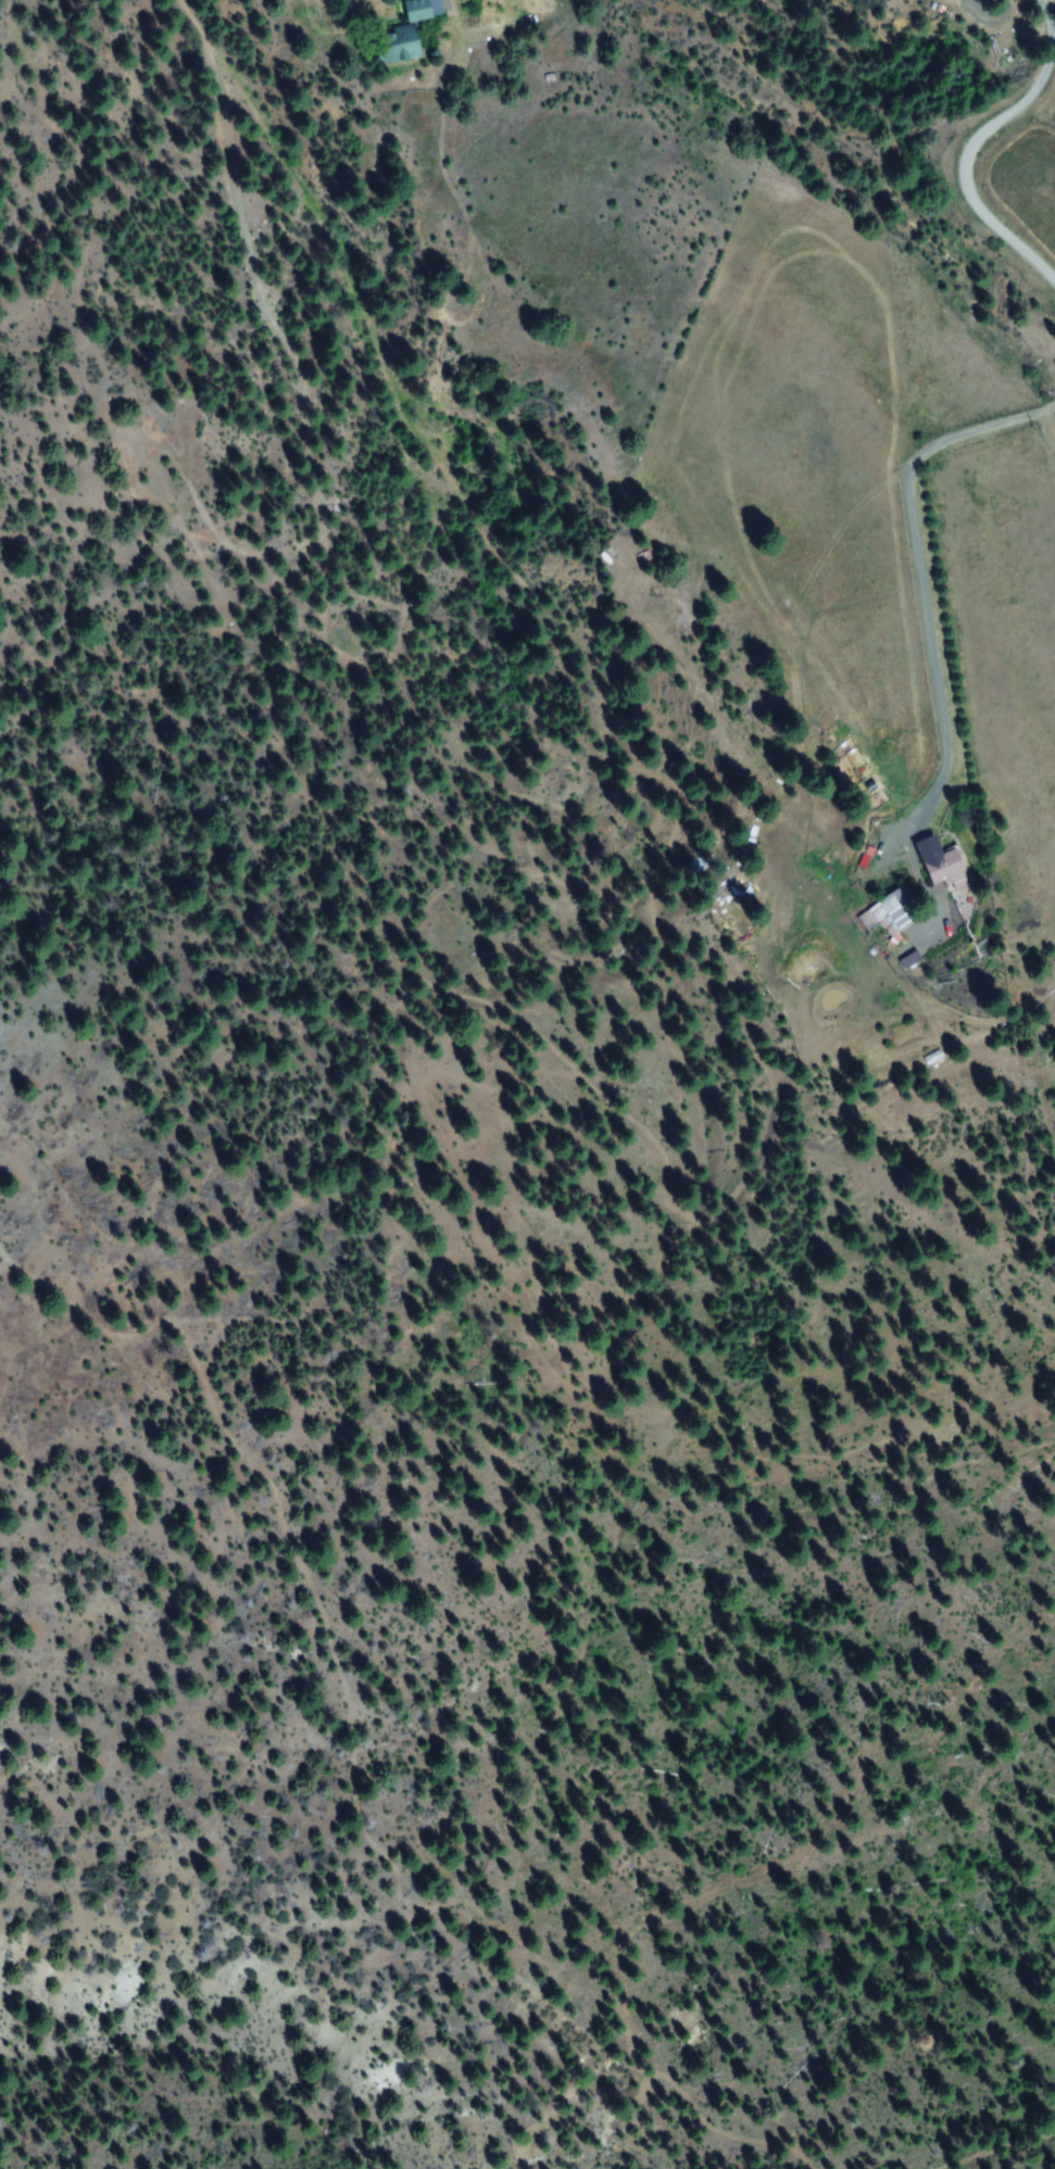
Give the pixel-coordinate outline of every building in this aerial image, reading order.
[(401,24),(440,14),(436,0),(404,0),(395,3),(401,24)] [(373,61),(413,61),(413,30),(373,30),(373,61)] [(965,871),(952,847),(918,865),(932,890),(965,871)] [(919,961),(914,951),(898,958),(902,969),(919,961)]
